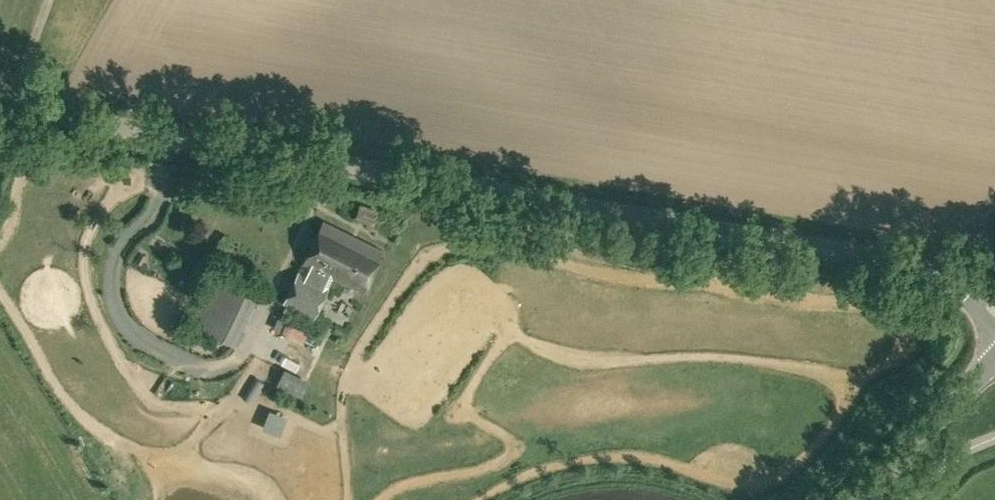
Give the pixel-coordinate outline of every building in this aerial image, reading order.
[(357,217),(375,222),(379,210),(361,204),(357,217)] [(282,302),(314,317),(334,276),(363,290),(383,249),(325,221),(305,262),(306,262),(302,272),(298,270),(282,302)] [(186,286),(193,289),(204,267),(197,264),(186,286)] [(191,319),(234,344),(260,290),(216,268),(191,319)] [(284,320),(278,317),(273,327),(280,330),(284,320)]
